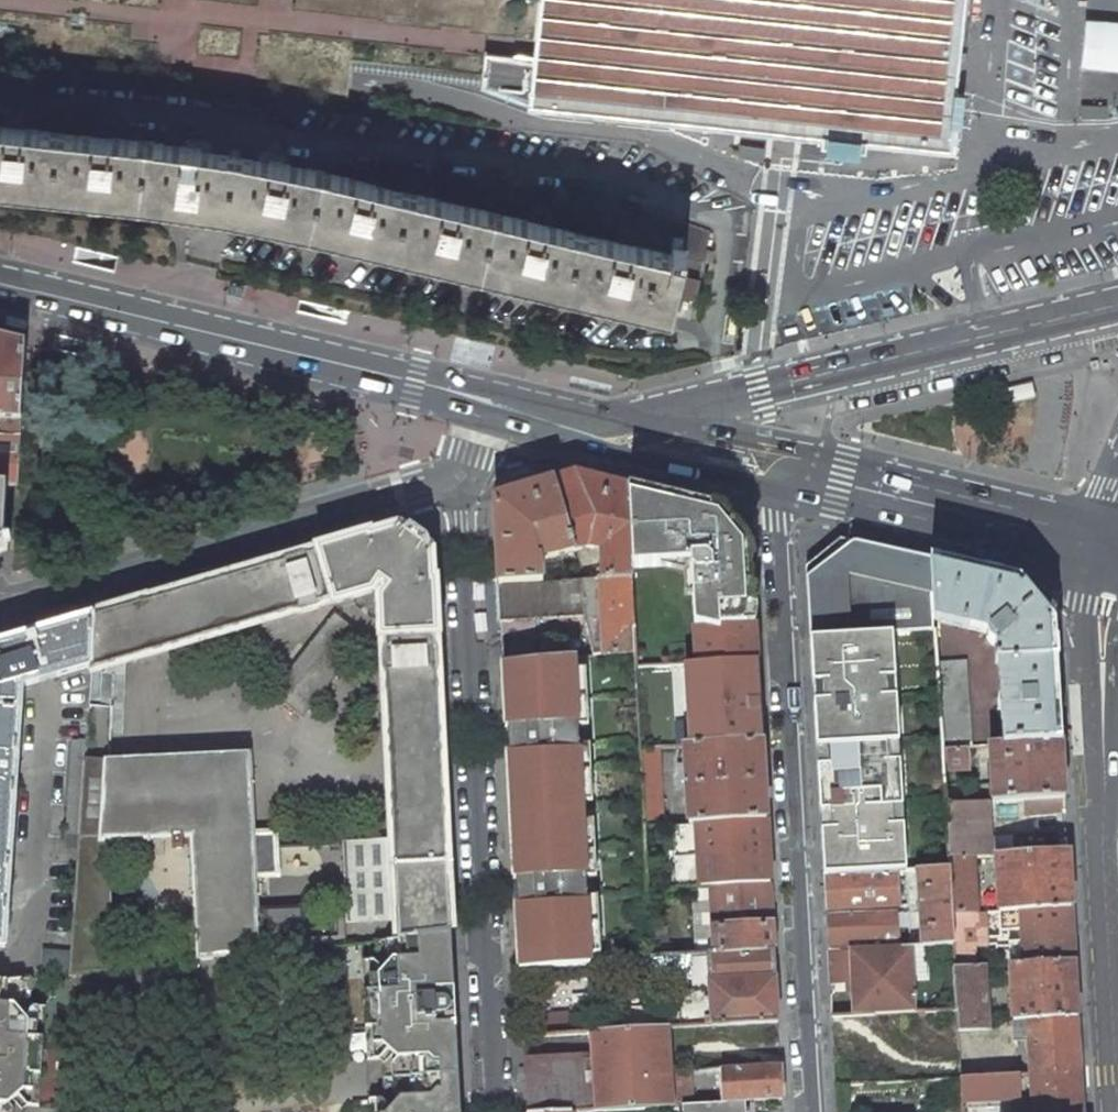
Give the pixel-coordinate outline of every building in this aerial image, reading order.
[(534,57),(514,55),(512,78),(496,76),(495,88),(495,91),(529,104),(630,115),(630,116),(709,124),(710,115),(734,118),(733,126),(738,127),(837,138),(912,146),(912,142),(927,143),(936,144),(943,79),(944,75),(949,76),(951,63),(945,63),(946,52),(948,52),(949,48),(946,48),(952,0),(540,0),(534,57)] [(1085,18),(1080,68),(1117,71),(1117,21),(1085,18)] [(495,88),(496,76),(350,61),(349,72),(495,88)] [(926,152),(958,155),(963,114),(966,81),(943,79),(936,144),(927,143),(926,152)] [(1082,117),(1104,118),(1105,106),(1082,105),(1082,117)] [(712,232),(642,207),(636,234),(619,228),(615,242),(550,226),(552,214),(533,207),(529,221),(497,214),(499,205),(483,201),(481,210),(463,205),(465,193),(447,186),(443,201),(377,185),(379,179),(380,173),(371,170),(362,166),(358,181),(266,161),(205,151),(147,143),(148,133),(132,131),(131,141),(113,139),(115,124),(94,124),(93,137),(26,129),(27,114),(7,114),(5,127),(0,127),(0,187),(57,193),(126,201),(228,217),(295,228),(322,234),(407,255),(484,273),(572,295),(655,315),(671,317),(676,296),(695,301),(705,262),(708,250),(712,232)] [(694,169),(694,173),(705,180),(708,179),(709,178),(709,174),(699,167),(695,167),(694,169)] [(705,262),(712,263),(716,251),(708,250),(705,262)] [(245,284),(230,281),(229,287),(227,295),(242,299),(245,284)] [(6,485),(18,485),(25,345),(0,339),(0,484),(6,485)] [(229,375),(214,372),(213,378),(211,387),(225,390),(229,375)] [(1034,398),(1031,384),(1000,391),(1004,405),(1034,398)] [(602,549),(603,578),(630,577),(632,577),(631,567),(628,488),(597,480),(574,474),(553,480),(574,551),(588,547),(602,549)] [(493,498),(498,585),(542,582),(542,581),(540,560),(574,551),(553,480),(493,498)] [(690,564),(695,664),(704,663),(757,660),(749,543),(730,520),(722,510),(628,488),(631,567),(690,564)] [(144,602),(144,601),(93,616),(90,667),(89,674),(371,592),(380,581),(388,588),(380,599),(397,937),(451,931),(447,866),(435,634),(436,634),(434,581),(432,582),(430,553),(434,548),(407,529),(400,524),(396,529),(369,537),(368,535),(144,602)] [(839,538),(806,567),(810,638),(892,633),(934,631),(933,621),(929,560),(873,546),(856,542),(850,543),(848,545),(849,540),(839,538)] [(993,645),(997,647),(1002,742),(1002,743),(1061,740),(1054,623),(1020,581),(981,572),(929,560),(933,621),(987,634),(987,637),(990,642),(993,645)] [(567,619),(584,618),(601,617),(602,655),(635,653),(630,577),(603,578),(582,579),(542,581),(542,582),(498,585),(501,641),(545,639),(545,631),(567,630),(567,619)] [(1043,590),(1036,596),(1049,612),(1056,607),(1043,590)] [(252,717),(283,742),(365,638),(334,614),(252,717)] [(18,757),(22,687),(90,667),(93,616),(0,644),(0,947),(5,948),(8,902),(2,902),(3,897),(8,898),(10,879),(4,878),(4,873),(10,874),(16,785),(10,785),(10,780),(16,781),(17,762),(11,761),(12,757),(18,757)] [(584,618),(593,656),(602,655),(601,617),(584,618)] [(894,678),(892,633),(810,638),(812,684),(822,684),(823,702),(813,703),(820,812),(829,811),(831,830),(821,830),(823,875),(899,870),(905,870),(903,824),(893,825),(892,806),(902,806),(899,760),(889,761),(888,742),(898,742),(895,697),(886,697),(885,679),(894,678)] [(590,964),(573,658),(502,663),(518,970),(590,964)] [(705,692),(758,689),(757,660),(704,663),(705,692)] [(942,747),(966,745),(970,745),(965,661),(936,663),(942,747)] [(684,745),(761,740),(760,722),(705,725),(668,730),(664,665),(636,667),(640,747),(658,746),(684,745)] [(886,697),(895,697),(894,678),(885,679),(886,697)] [(822,684),(812,684),(813,703),(823,702),(822,684)] [(688,823),(688,824),(696,824),(766,820),(761,740),(684,745),(688,823)] [(1064,798),(1061,740),(1002,743),(1002,742),(988,743),(992,803),(1028,800),(1064,798)] [(78,840),(83,762),(85,741),(73,741),(66,848),(77,849),(78,840)] [(889,761),(899,760),(898,742),(888,742),(889,761)] [(967,767),(966,745),(942,747),(943,769),(967,767)] [(662,816),(658,746),(640,747),(644,806),(644,826),(680,824),(680,815),(662,816)] [(105,839),(193,834),(200,961),(303,949),(302,908),(255,910),(253,876),(278,875),(276,832),(251,833),(248,755),(83,762),(78,840),(105,839)] [(1065,813),(1064,798),(1028,800),(1029,815),(1065,813)] [(990,856),(986,802),(945,804),(948,857),(972,857),(990,856)] [(893,825),(903,824),(902,806),(892,806),(893,825)] [(829,811),(820,812),(821,830),(831,830),(829,811)] [(766,820),(696,824),(700,887),(769,883),(766,820)] [(78,840),(77,849),(69,976),(77,975),(112,971),(105,839),(78,840)] [(375,841),(340,842),(344,924),(378,923),(375,841)] [(995,855),(998,911),(1070,907),(1067,850),(995,855)] [(975,913),(972,857),(948,857),(949,868),(951,915),(975,913)] [(917,869),(921,946),(953,944),(951,915),(949,868),(917,869)] [(901,905),(899,870),(823,875),(825,909),(901,905)] [(694,887),(698,954),(707,954),(773,950),(769,883),(700,887),(694,887)] [(1024,963),(1024,964),(1074,962),(1070,907),(998,911),(998,912),(975,913),(951,915),(953,944),(954,969),(982,966),(996,965),(995,943),(986,943),(986,932),(1022,929),(1024,963)] [(897,911),(826,916),(827,951),(899,946),(897,911)] [(455,1023),(441,1023),(440,1014),(446,1013),(449,1010),(450,1006),(449,1002),(446,999),(442,997),(439,997),(439,988),(453,987),(451,933),(392,940),(394,958),(389,964),(384,959),(362,961),(370,1059),(378,1059),(383,1054),(388,1059),(391,1098),(385,1104),(380,1099),(370,1099),(370,1111),(460,1111),(455,1023)] [(909,979),(907,946),(899,946),(827,951),(829,984),(853,982),(855,1015),(915,1012),(914,998),(919,998),(919,991),(914,991),(914,978),(909,979)] [(38,974),(64,975),(64,950),(38,950),(38,974)] [(777,1021),(773,950),(707,954),(709,989),(677,991),(679,1028),(712,1026),(712,1024),(726,1024),(731,1023),(777,1021)] [(697,979),(695,954),(651,957),(652,981),(697,979)] [(1010,964),(1012,1021),(1027,1020),(1027,1019),(1077,1016),(1074,962),(1024,964),(1024,963),(1010,964)] [(957,1010),(958,1031),(987,1029),(982,966),(954,969),(953,969),(956,1010),(957,1010)] [(17,1105),(23,1101),(27,1106),(39,1107),(46,1008),(24,1007),(8,1006),(11,982),(0,983),(0,1111),(16,1111),(17,1105)] [(619,1027),(653,1025),(651,1002),(618,1004),(619,1027)] [(1012,1021),(1013,1043),(1028,1042),(1030,1074),(1080,1072),(1077,1016),(1027,1019),(1027,1020),(1012,1021)] [(761,1047),(779,1046),(777,1021),(731,1023),(733,1049),(736,1049),(736,1056),(761,1054),(761,1047)] [(679,1028),(669,1028),(670,1050),(727,1047),(726,1024),(712,1024),(712,1026),(679,1028)] [(596,1111),(599,1111),(658,1108),(658,1107),(660,1107),(674,1106),(672,1071),(670,1050),(669,1028),(669,1027),(591,1032),(593,1059),(596,1111)] [(833,1036),(836,1086),(866,1084),(866,1083),(960,1078),(959,1045),(865,1051),(864,1035),(833,1036)] [(526,1111),(571,1111),(586,1111),(596,1111),(593,1059),(523,1063),(526,1111)] [(745,1102),(782,1099),(780,1064),(724,1068),(725,1103),(745,1102)] [(692,1105),(690,1070),(672,1071),(674,1106),(682,1105),(692,1105)] [(1080,1072),(1030,1074),(1032,1105),(1012,1106),(1012,1111),(1082,1111),(1080,1072)] [(1019,1100),(1019,1075),(960,1078),(961,1103),(1019,1100)] [(745,1102),(725,1103),(694,1105),(692,1105),(682,1105),(682,1111),(745,1111),(745,1102)]
